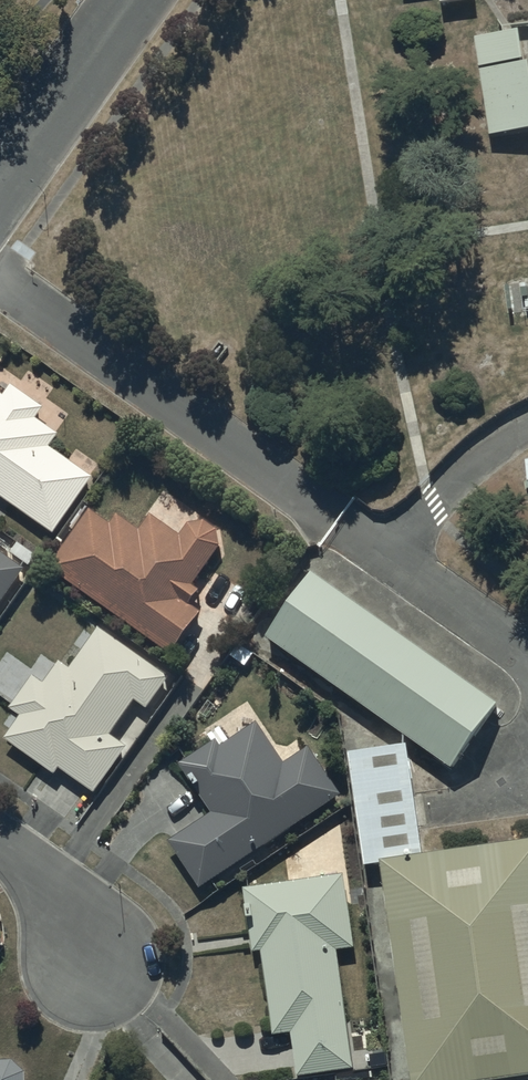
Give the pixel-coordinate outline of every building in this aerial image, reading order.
[(475,36),(480,65),(524,57),(519,28),(475,36)] [(491,133),(527,127),(527,63),(527,60),(480,68),(491,133)] [(0,394),(0,496),(52,533),(93,476),(48,445),(57,433),(33,416),(41,406),(9,383),(1,394),(0,394)] [(110,520),(89,505),(45,567),(173,659),(203,616),(191,607),(201,593),(194,588),(223,548),(220,532),(207,523),(189,524),(182,534),(151,512),(140,528),(116,511),(110,520)] [(0,551),(0,603),(24,567),(0,551)] [(496,708),(312,575),(266,638),(450,770),(496,708)] [(42,686),(30,678),(8,710),(18,717),(1,741),(53,777),(57,771),(94,797),(128,749),(111,738),(135,704),(146,712),(169,680),(98,630),(69,672),(58,664),(42,686)] [(225,750),(219,741),(181,766),(214,815),(172,843),(203,890),(342,797),(311,751),(287,767),(260,727),(225,750)] [(407,746),(349,753),(363,867),(383,866),(423,860),(407,746)] [(383,866),(414,1079),(451,1079),(527,1069),(527,845),(423,860),(383,866)] [(346,877),(248,891),(256,952),(264,951),(276,1034),(293,1032),(299,1076),(356,1069),(340,954),(356,952),(346,877)] [(0,1061),(0,1079),(22,1079),(22,1072),(9,1062),(0,1061)]
